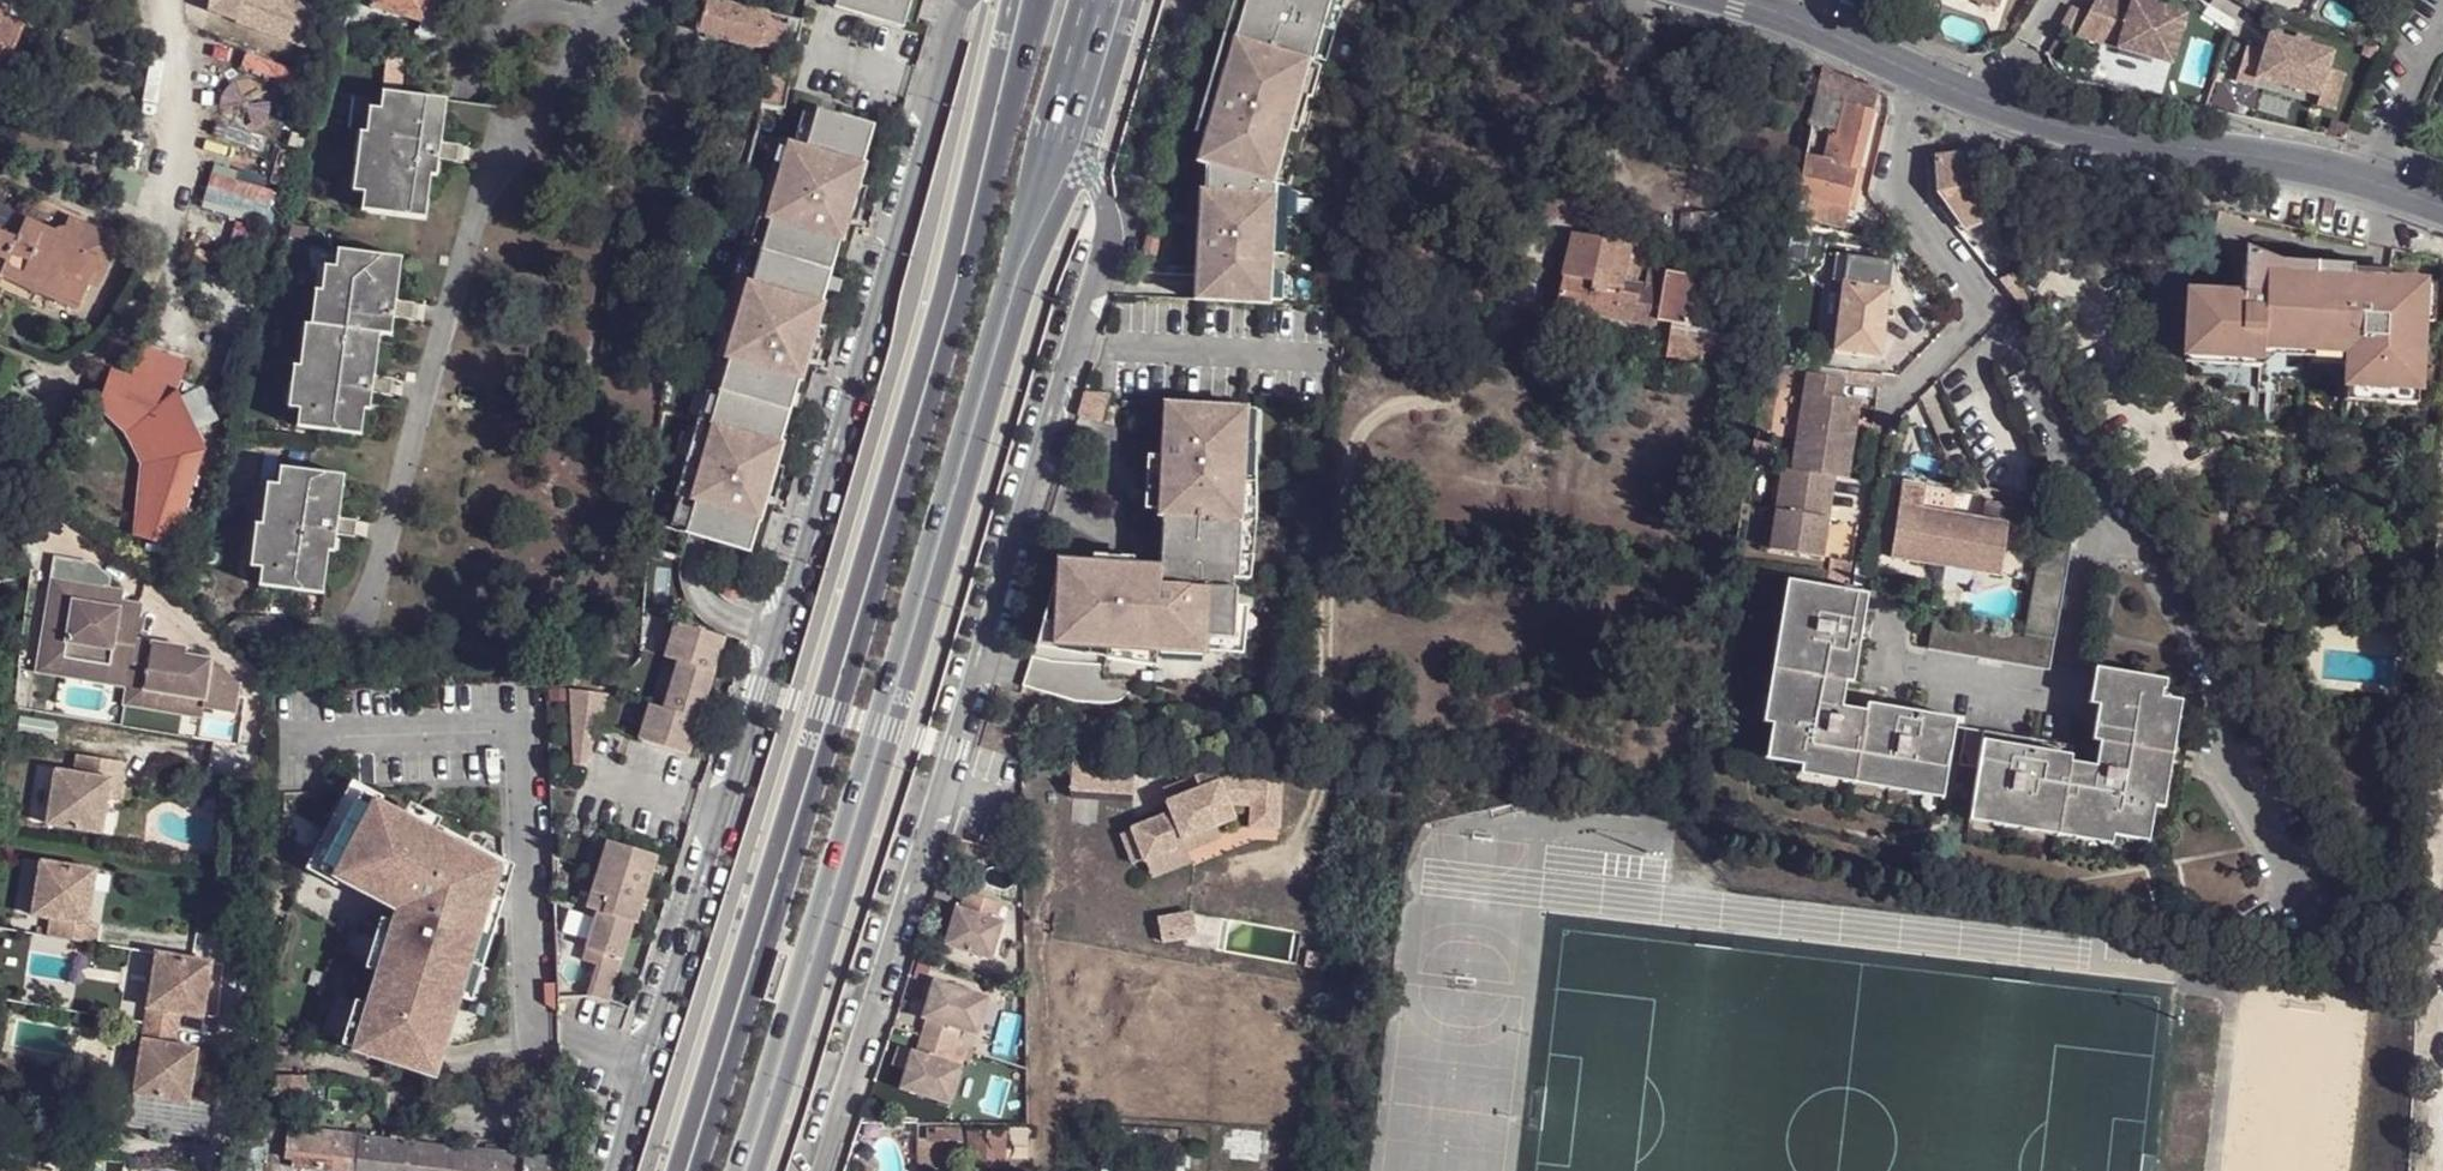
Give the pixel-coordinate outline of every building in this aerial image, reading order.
[(211,8),(307,41),(320,4),(307,0),(212,0),(211,8)] [(430,0),(372,0),(371,3),(423,20),(430,0)] [(710,0),(705,0),(698,37),(761,51),(761,47),(781,51),(787,25),(767,20),(768,13),(710,0)] [(834,6),(833,9),(903,30),(911,2),(916,1),(916,0),(836,0),(834,6)] [(1196,164),(1208,166),(1206,193),(1199,192),(1195,301),(1267,305),(1266,301),(1267,275),(1268,255),(1271,185),(1283,150),(1277,150),(1285,130),(1294,96),(1299,97),(1308,65),(1309,61),(1313,62),(1331,0),(1246,0),(1196,164)] [(1340,0),(1331,0),(1313,62),(1326,65),(1345,2),(1340,0)] [(2001,11),(2005,0),(1968,0),(2001,11)] [(2079,36),(2176,61),(2189,14),(2158,3),(2148,0),(2099,0),(2079,36)] [(2088,11),(2077,6),(2066,27),(2077,32),(2088,11)] [(27,21),(0,9),(0,72),(5,74),(27,21)] [(2068,57),(2076,42),(2063,34),(2053,53),(2068,57)] [(2335,50),(2272,34),(2267,51),(2250,47),(2240,80),(2258,86),(2260,77),(2321,94),(2323,94),(2330,67),(2335,50)] [(1321,69),(1308,65),(1299,97),(1306,100),(1311,101),(1321,69)] [(2349,72),(2330,67),(2323,94),(2321,94),(2320,102),(2339,108),(2349,72)] [(364,207),(427,214),(431,173),(437,172),(448,98),(385,91),(382,108),(380,132),(368,131),(362,131),(358,167),(369,169),(367,190),(364,207)] [(1297,134),(1306,100),(1299,97),(1294,96),(1285,130),(1297,134)] [(262,100),(215,104),(218,150),(266,146),(262,100)] [(807,106),(789,101),(779,140),(797,144),(807,106)] [(1799,194),(1848,206),(1873,109),(1846,101),(1836,136),(1811,129),(1800,176),(1799,194)] [(874,125),(807,106),(797,144),(779,140),(758,220),(769,221),(751,284),(741,281),(717,358),(729,361),(710,423),(699,419),(676,498),(689,502),(679,532),(750,553),(779,442),(783,443),(800,379),(804,381),(826,304),(823,304),(840,242),(843,244),(865,164),(862,163),(874,125)] [(380,132),(382,108),(371,107),(368,131),(380,132)] [(2346,135),(2350,126),(2331,119),(2327,132),(2346,135)] [(1294,154),(1283,150),(1271,185),(1283,188),(1294,154)] [(1945,190),(1973,184),(1961,154),(1959,151),(1937,153),(1937,191),(1945,190)] [(358,167),(356,187),(367,190),(369,169),(358,167)] [(1973,184),(1945,190),(1957,207),(1960,207),(1979,199),(1973,184)] [(1283,188),(1271,185),(1268,255),(1284,257),(1289,189),(1283,188)] [(1979,199),(1960,207),(1965,220),(1984,213),(1979,199)] [(267,221),(210,204),(199,244),(254,261),(267,221)] [(67,225),(62,224),(58,227),(29,216),(22,232),(0,223),(0,283),(3,278),(55,297),(80,308),(90,282),(112,231),(72,211),(67,225)] [(1655,316),(1661,289),(1641,285),(1625,283),(1631,240),(1574,230),(1554,307),(1655,323),(1655,316)] [(112,231),(90,282),(103,286),(124,236),(122,234),(112,231)] [(1162,235),(1148,231),(1143,253),(1157,257),(1162,235)] [(1648,243),(1631,240),(1625,283),(1641,285),(1644,264),(1648,243)] [(301,421),(362,429),(365,404),(371,405),(382,329),(393,332),(403,255),(341,247),(338,264),(335,290),(328,290),(324,325),(317,325),(312,365),(307,364),(302,405),(301,421)] [(2419,307),(2426,258),(2408,257),(2367,252),(2365,275),(2333,262),(2258,265),(2241,264),(2239,295),(2187,292),(2183,357),(2191,357),(2191,375),(2221,376),(2220,390),(2277,393),(2277,380),(2343,383),(2342,400),(2413,403),(2419,307)] [(1880,354),(1893,260),(1848,254),(1835,347),(1880,354)] [(335,290),(338,264),(327,263),(324,288),(328,290),(335,290)] [(1661,289),(1655,316),(1670,319),(1684,321),(1692,273),(1655,266),(1644,264),(1641,285),(1661,289)] [(1283,277),(1267,275),(1266,301),(1282,303),(1283,277)] [(0,283),(0,285),(49,307),(55,297),(3,278),(0,283)] [(324,325),(328,290),(324,288),(317,288),(313,322),(317,325),(324,325)] [(312,365),(317,325),(313,322),(308,322),(302,363),(307,364),(312,365)] [(1731,369),(1737,334),(1670,325),(1666,358),(1731,369)] [(133,383),(176,396),(185,364),(142,352),(133,383)] [(302,405),(307,364),(302,363),(296,362),(291,403),(302,405)] [(1844,396),(1846,377),(1809,371),(1794,470),(1823,474),(1831,475),(1843,477),(1852,424),(1844,423),(1848,396),(1844,396)] [(133,383),(111,377),(99,419),(124,439),(140,469),(135,547),(175,560),(205,459),(176,396),(133,383)] [(1844,423),(1852,424),(1856,397),(1848,396),(1844,423)] [(1241,406),(1163,402),(1161,456),(1158,510),(1158,516),(1164,517),(1161,572),(1133,570),(1094,568),(1094,561),(1060,559),(1052,583),(1057,584),(1053,622),(1051,639),(1099,642),(1106,641),(1105,646),(1207,652),(1207,636),(1233,636),(1235,602),(1235,587),(1232,587),(1232,573),(1238,575),(1244,438),(1238,438),(1241,410),(1241,406)] [(1259,409),(1241,410),(1238,438),(1244,438),(1238,575),(1248,575),(1259,409)] [(1161,456),(1149,455),(1147,509),(1158,510),(1161,456)] [(262,580),(326,588),(331,546),(337,546),(346,471),(284,462),(281,481),(275,521),(267,520),(261,562),(265,562),(262,580)] [(1823,474),(1794,470),(1783,468),(1771,548),(1820,555),(1826,513),(1818,511),(1823,474)] [(1826,513),(1831,475),(1823,474),(1818,511),(1826,513)] [(275,521),(281,481),(270,479),(266,520),(267,520),(275,521)] [(1885,499),(1899,502),(1903,481),(1888,479),(1885,499)] [(1890,556),(2000,575),(2004,559),(2009,524),(1922,507),(1925,485),(1903,481),(1899,502),(1890,556)] [(1918,643),(2040,663),(2065,511),(2036,507),(2015,629),(1924,614),(1918,643)] [(259,519),(254,562),(261,562),(267,520),(266,520),(259,519)] [(2008,546),(2021,549),(2026,522),(2013,520),(2008,546)] [(89,558),(56,552),(39,649),(147,668),(144,686),(203,697),(202,704),(235,710),(239,680),(211,655),(184,650),(185,642),(136,633),(142,598),(121,595),(122,585),(94,579),(92,589),(84,587),(89,558)] [(1135,556),(1094,553),(1094,561),(1094,568),(1133,570),(1135,556)] [(2004,559),(2000,575),(1998,584),(2012,587),(2018,554),(2012,553),(2010,560),(2004,559)] [(1765,716),(1788,572),(1779,571),(1756,715),(1765,716)] [(1793,758),(1934,782),(1946,712),(1858,696),(1857,704),(1833,699),(1837,674),(1844,675),(1857,585),(1848,583),(1788,572),(1765,716),(1759,751),(1793,758)] [(1247,603),(1235,602),(1233,636),(1207,636),(1207,652),(1244,653),(1247,603)] [(725,636),(676,620),(666,656),(680,660),(666,706),(650,703),(640,737),(689,753),(725,636)] [(1097,652),(1099,642),(1051,639),(1053,622),(1042,621),(1034,647),(1097,652)] [(147,668),(39,649),(36,666),(126,683),(123,699),(233,719),(235,710),(202,704),(203,697),(144,686),(147,668)] [(2088,697),(2093,661),(2084,660),(2079,696),(2088,697)] [(2103,827),(2139,832),(2143,797),(2163,692),(2149,689),(2151,682),(2155,680),(2156,673),(2093,661),(2088,697),(2082,732),(2089,733),(2085,757),(2060,753),(2062,748),(1973,733),(1967,774),(1962,803),(2103,827)] [(2416,686),(2417,665),(2404,664),(2402,685),(2416,686)] [(609,693),(571,681),(573,761),(587,765),(609,693)] [(2163,692),(2143,797),(2153,798),(2171,693),(2163,692)] [(1967,774),(1973,733),(1957,731),(1950,771),(1967,774)] [(124,761),(78,754),(75,772),(58,768),(49,823),(102,832),(107,799),(101,798),(105,778),(122,782),(124,761)] [(1934,782),(1793,758),(1791,767),(1933,790),(1934,782)] [(1140,764),(1074,761),(1072,791),(1138,795),(1140,764)] [(1216,766),(1162,789),(1168,814),(1130,825),(1151,884),(1201,867),(1196,852),(1261,831),(1285,839),(1287,780),(1222,774),(1216,766)] [(224,775),(205,774),(204,790),(223,791),(224,775)] [(122,782),(105,778),(101,798),(107,799),(119,801),(122,782)] [(503,867),(376,799),(334,877),(395,912),(353,1053),(436,1081),(503,867)] [(2103,827),(1962,803),(1961,812),(2101,836),(2103,827)] [(659,854),(610,839),(589,907),(601,911),(586,958),(600,963),(588,994),(610,1000),(635,921),(638,922),(659,854)] [(97,867),(43,859),(33,916),(50,918),(48,935),(95,941),(98,922),(88,921),(79,920),(84,901),(92,902),(97,867)] [(1002,900),(966,889),(961,904),(956,904),(944,943),(994,958),(1006,919),(997,916),(1002,900)] [(92,902),(84,901),(79,920),(88,921),(92,902)] [(1196,914),(1160,918),(1164,944),(1199,939),(1196,914)] [(211,960),(156,952),(134,1093),(189,1102),(194,1065),(187,1064),(190,1045),(175,1042),(178,1029),(182,1011),(197,1014),(199,996),(205,996),(211,960)] [(989,995),(933,977),(922,1015),(926,1018),(915,1048),(908,1068),(901,1086),(951,1102),(963,1065),(951,1062),(961,1028),(976,1034),(989,995)] [(205,996),(199,996),(197,1014),(203,1015),(205,996)] [(915,1048),(900,1042),(893,1063),(908,1068),(915,1048)] [(197,1046),(190,1045),(187,1064),(194,1065),(197,1046)] [(274,1095),(296,1099),(300,1102),(305,1078),(278,1072),(274,1095)] [(967,1125),(927,1125),(926,1141),(938,1142),(957,1140),(967,1141),(968,1127),(967,1125)] [(562,1160),(291,1127),(288,1127),(286,1150),(358,1160),(357,1163),(417,1170),(561,1170),(562,1160)] [(967,1168),(1003,1169),(1005,1156),(1006,1128),(968,1127),(967,1141),(967,1155),(967,1168)] [(1027,1128),(1006,1128),(1005,1156),(1026,1158),(1027,1128)] [(237,1170),(268,1170),(270,1141),(263,1139),(240,1136),(239,1142),(238,1162),(237,1170)] [(967,1155),(967,1141),(957,1140),(957,1152),(962,1153),(962,1156),(967,1155)] [(938,1142),(926,1141),(924,1165),(938,1166),(941,1168),(950,1167),(949,1155),(938,1155),(938,1142)] [(0,1159),(0,1170),(8,1170),(11,1162),(0,1159)] [(11,1162),(8,1170),(27,1170),(29,1167),(11,1162)]
